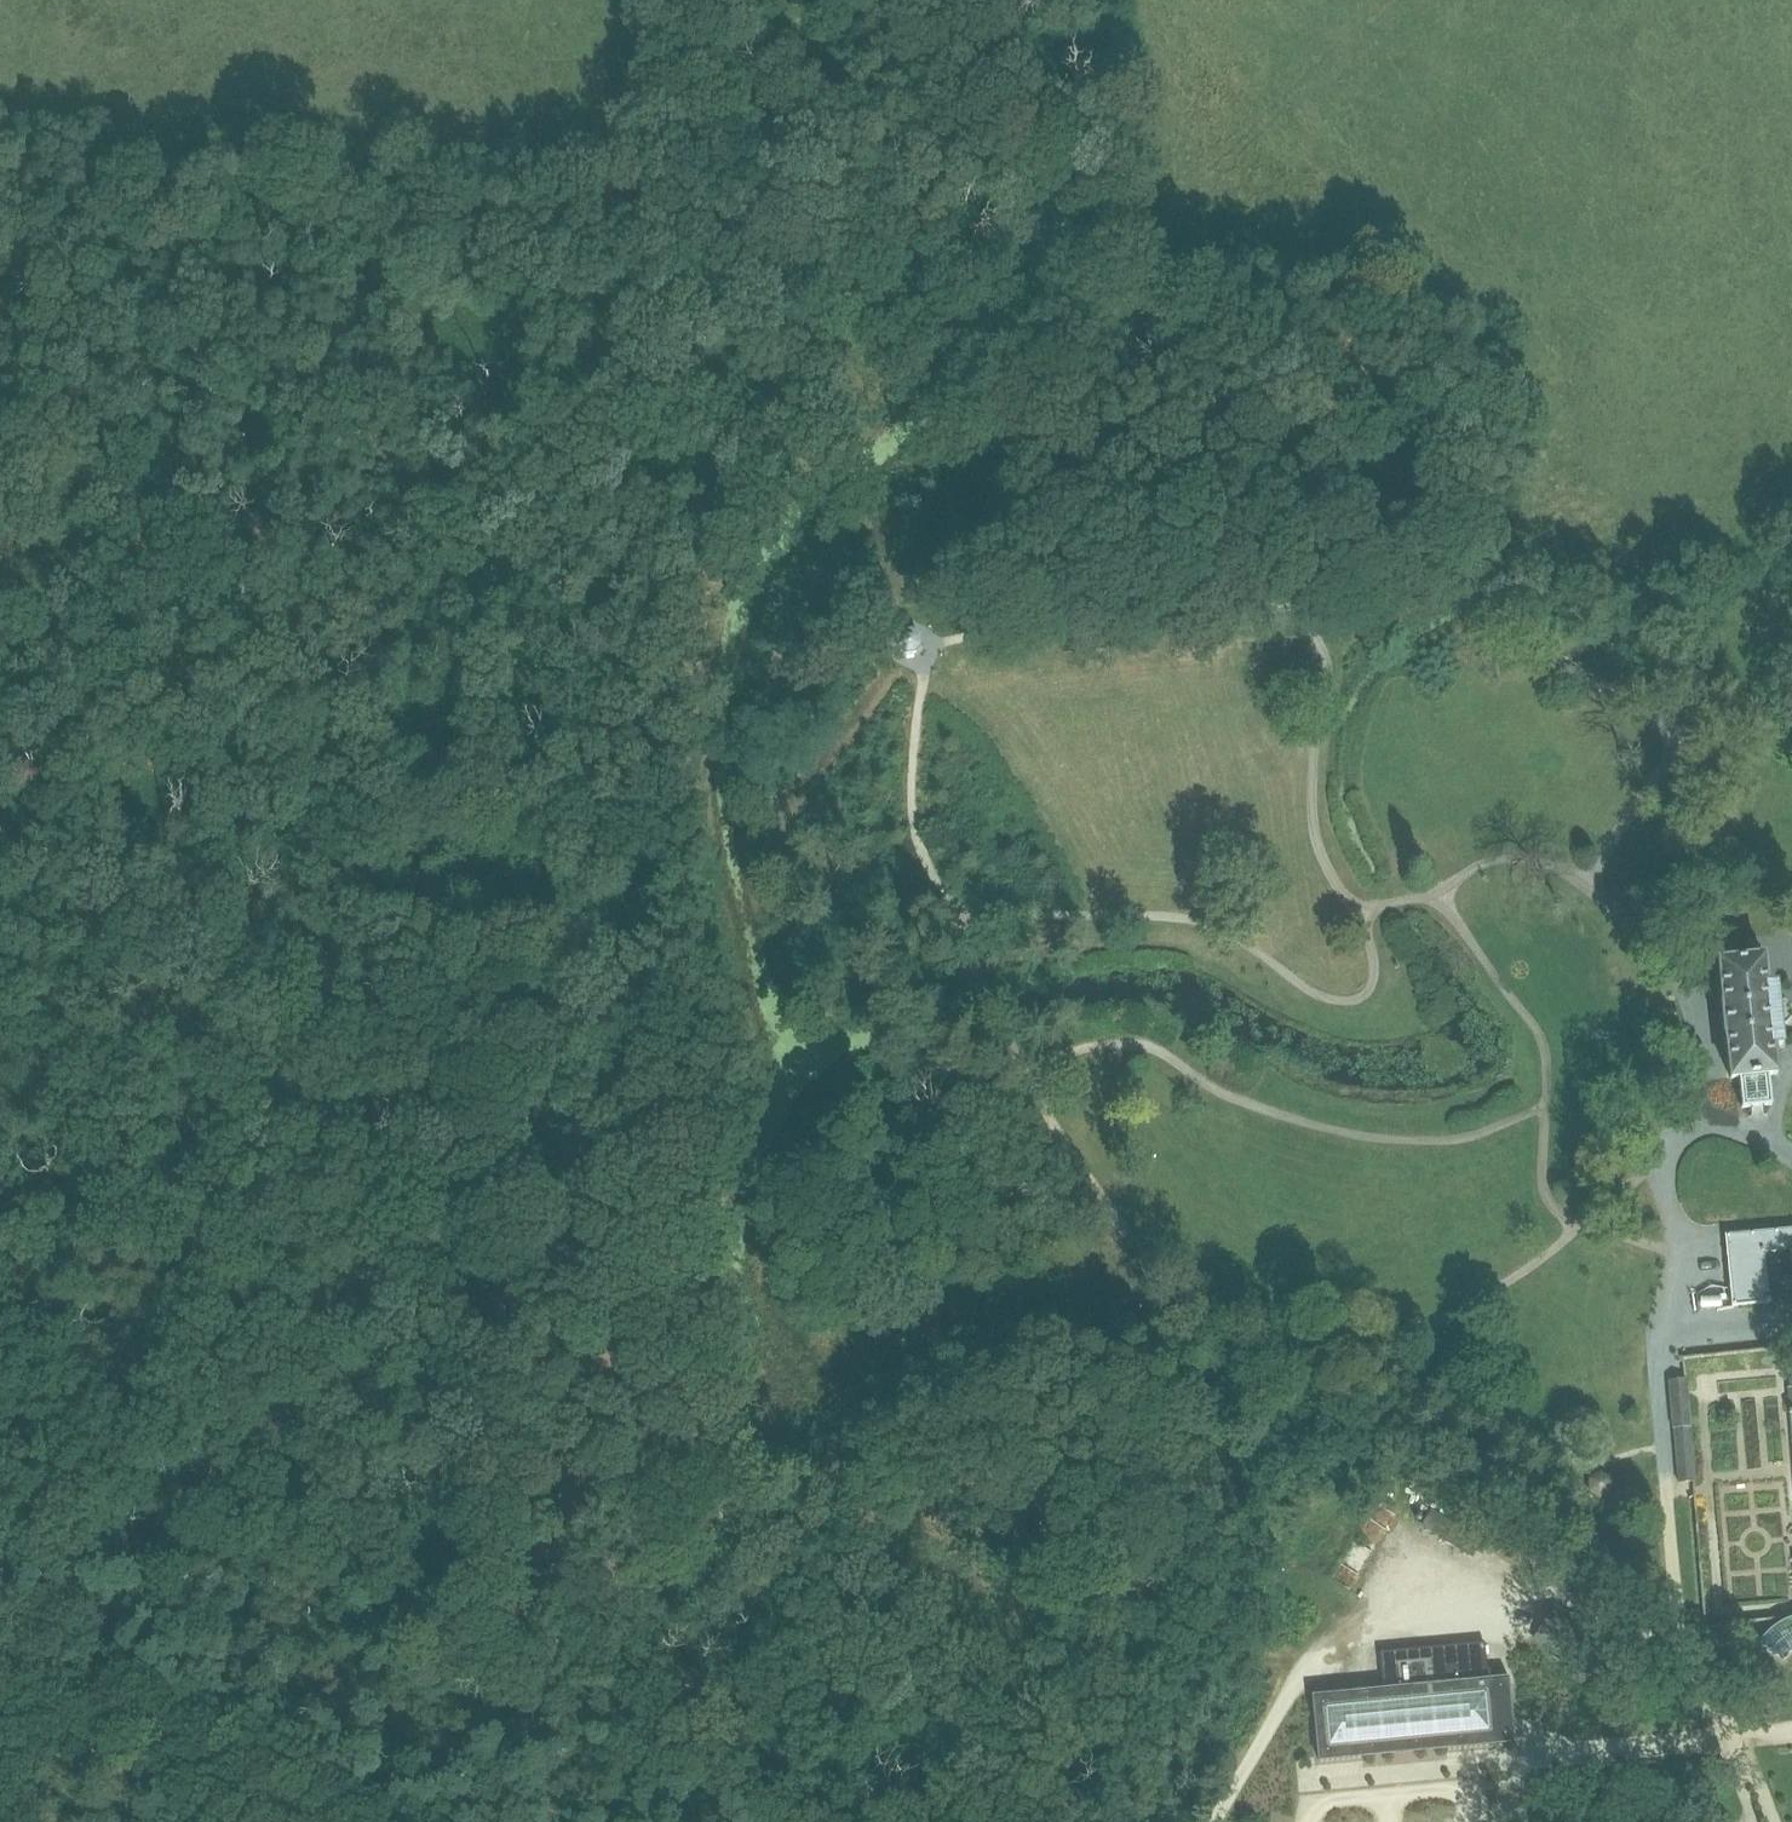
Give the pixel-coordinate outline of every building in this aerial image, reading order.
[(908,657),(918,655),(924,646),(922,636),(913,630),(903,632),(897,641),(899,651),(908,657)] [(1785,1003),(1778,1002),(1776,984),(1768,985),(1765,956),(1719,961),(1731,1079),(1739,1078),(1742,1108),(1772,1105),(1769,1075),(1777,1074),(1774,1046),(1783,1045),(1781,1025),(1787,1022),(1790,1016),(1790,1009),(1785,1003)] [(1726,1236),(1733,1306),(1770,1303),(1765,1252),(1791,1250),(1791,1261),(1791,1230),(1726,1236)] [(1695,1482),(1687,1379),(1668,1380),(1676,1483),(1695,1482)] [(1612,1492),(1612,1479),(1601,1472),(1589,1479),(1589,1493),(1601,1499),(1612,1492)] [(1390,1537),(1400,1518),(1382,1509),(1373,1528),(1390,1537)] [(1787,1619),(1778,1624),(1770,1630),(1763,1637),(1758,1645),(1783,1661),(1788,1655),(1791,1652),(1791,1617),(1787,1619)] [(1319,1750),(1320,1762),(1363,1758),(1362,1747),(1446,1739),(1448,1750),(1491,1746),(1490,1745),(1503,1744),(1503,1743),(1502,1743),(1499,1714),(1513,1713),(1509,1677),(1489,1679),(1486,1643),(1380,1652),(1384,1689),(1312,1695),(1318,1750),(1319,1750)]
